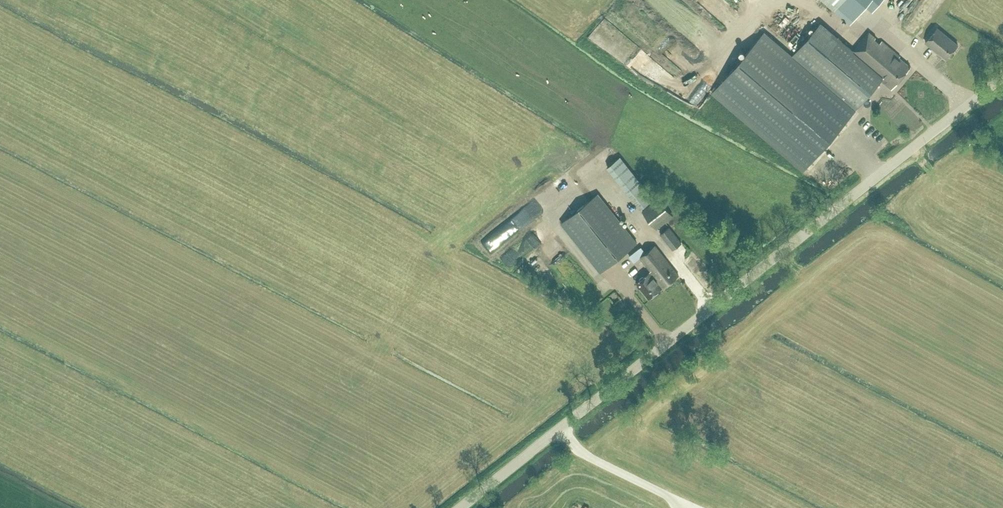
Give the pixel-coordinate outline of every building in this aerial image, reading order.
[(756,11),(764,18),(781,0),(765,0),(756,11)] [(834,9),(842,0),(825,0),(834,9)] [(834,9),(850,22),(866,4),(872,10),(881,0),(842,0),(834,9)] [(914,34),(917,20),(903,17),(900,31),(914,34)] [(779,33),(782,23),(769,20),(766,30),(779,33)] [(852,50),(820,23),(792,56),(855,110),(882,78),(893,87),(912,64),(901,55),(902,54),(883,38),(881,41),(876,37),(877,35),(870,29),(852,50)] [(946,57),(958,43),(937,27),(926,41),(936,49),(946,57)] [(713,91),(804,169),(855,110),(792,56),(764,32),(713,91)] [(622,157),(607,167),(636,211),(651,201),(622,157)] [(598,192),(571,214),(560,222),(599,271),(637,241),(598,192)] [(657,228),(673,215),(659,197),(642,210),(657,228)] [(508,221),(480,243),(489,255),(517,233),(508,221)] [(673,249),(682,242),(669,226),(660,233),(673,249)] [(497,256),(504,267),(542,246),(535,234),(497,256)] [(654,275),(662,286),(663,286),(679,274),(656,243),(645,252),(640,246),(637,249),(641,255),(652,269),(655,273),(654,275)] [(635,260),(641,255),(637,249),(630,254),(635,260)] [(649,296),(662,286),(654,275),(655,273),(652,269),(637,281),(649,296)]
